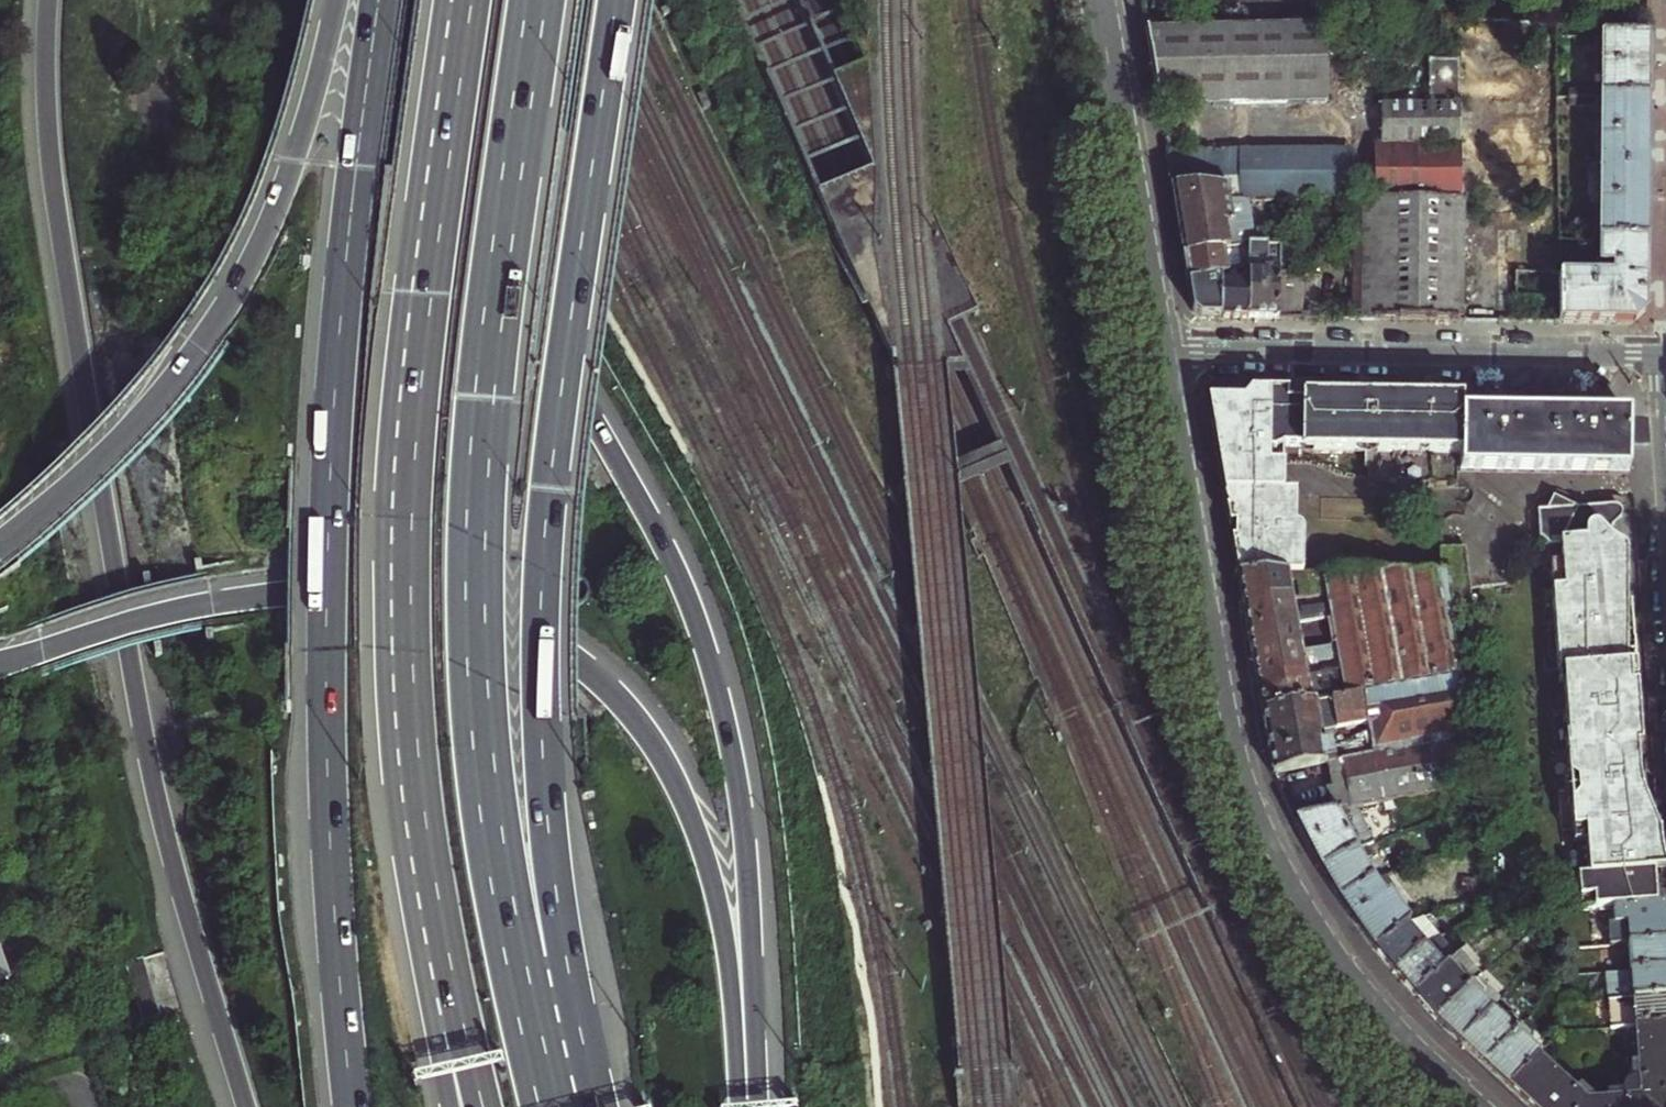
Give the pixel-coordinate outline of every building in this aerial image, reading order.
[(1331,27),(1146,32),(1159,110),(1334,105),(1331,27)] [(1647,40),(1600,39),(1599,99),(1646,100),(1647,71),(1647,40)] [(1355,149),(1354,200),(1350,321),(1447,322),(1458,322),(1457,62),(1427,62),(1428,106),(1380,107),(1380,145),(1377,149),(1355,149)] [(1599,99),(1598,242),(1644,242),(1645,160),(1646,100),(1599,99)] [(1226,180),(1201,184),(1202,198),(1228,193),(1226,180)] [(1173,196),(1174,203),(1202,198),(1201,184),(1172,189),(1173,196)] [(1228,193),(1202,198),(1174,203),(1181,239),(1184,258),(1250,247),(1241,191),(1228,193)] [(1612,280),(1558,279),(1559,323),(1604,324),(1632,324),(1644,313),(1644,242),(1598,242),(1597,268),(1612,268),(1612,280)] [(1250,247),(1184,258),(1188,280),(1188,285),(1227,278),(1234,276),(1249,271),(1250,247)] [(1249,271),(1249,283),(1248,320),(1264,320),(1278,320),(1279,274),(1280,247),(1250,247),(1249,271)] [(1302,274),(1279,274),(1278,320),(1301,320),(1302,274)] [(1515,275),(1515,323),(1559,323),(1558,279),(1558,275),(1515,275)] [(1227,278),(1222,319),(1233,320),(1248,320),(1249,283),(1234,283),(1234,276),(1227,278)] [(1222,319),(1227,278),(1188,285),(1192,304),(1193,312),(1201,319),(1222,319)] [(1231,537),(1237,575),(1303,572),(1304,534),(1303,528),(1300,525),(1295,524),(1296,492),(1283,492),(1284,447),(1302,446),(1303,453),(1366,454),(1366,468),(1371,469),(1370,485),(1462,485),(1462,473),(1632,475),(1627,414),(1462,411),(1462,394),(1219,389),(1221,399),(1208,398),(1208,407),(1221,486),(1226,511),(1231,537)] [(1610,909),(1656,906),(1654,873),(1662,873),(1657,812),(1655,784),(1652,742),(1649,706),(1647,673),(1645,652),(1636,532),(1633,493),(1580,496),(1575,495),(1569,493),(1565,491),(1560,488),(1554,487),(1549,488),(1536,495),(1539,540),(1564,879),(1575,879),(1577,911),(1610,909)] [(1439,549),(1440,568),(1448,568),(1448,576),(1452,614),(1472,613),(1466,548),(1439,549)] [(1394,570),(1321,572),(1323,586),(1325,594),(1327,606),(1330,620),(1335,647),(1337,660),(1339,671),(1341,684),(1344,697),(1349,696),(1355,725),(1374,722),(1375,730),(1370,730),(1374,755),(1383,803),(1471,786),(1464,726),(1452,614),(1448,576),(1448,568),(1440,568),(1394,570)] [(1303,572),(1237,575),(1240,594),(1243,611),(1267,607),(1267,603),(1290,599),(1291,598),(1288,584),(1296,584),(1297,589),(1323,586),(1321,572),(1303,572)] [(1247,635),(1296,626),(1330,620),(1327,606),(1300,610),(1301,615),(1293,616),(1290,599),(1267,603),(1267,607),(1243,611),(1245,625),(1247,635)] [(1250,650),(1252,662),(1300,653),(1296,626),(1247,635),(1250,650)] [(1254,676),(1256,689),(1282,685),(1281,681),(1305,676),(1302,661),(1310,660),(1311,665),(1337,660),(1335,647),(1300,653),(1252,662),(1254,676)] [(1282,685),(1256,689),(1259,701),(1261,712),(1344,697),(1341,684),(1315,688),(1316,693),(1307,694),(1305,678),(1305,676),(1281,681),(1282,685)] [(1349,696),(1344,697),(1261,712),(1267,746),(1273,775),(1326,764),(1320,732),(1355,725),(1349,696)] [(1333,812),(1353,809),(1383,803),(1374,755),(1328,764),(1333,790),(1329,791),(1331,799),(1333,812)] [(1313,851),(1323,868),(1352,851),(1365,847),(1372,844),(1353,809),(1333,812),(1297,820),(1313,851)] [(1340,900),(1372,878),(1360,860),(1369,855),(1365,847),(1352,851),(1323,868),(1334,888),(1340,900)] [(1388,902),(1393,900),(1388,893),(1383,896),(1372,878),(1340,900),(1352,918),(1357,925),(1388,902)] [(1388,902),(1357,925),(1374,950),(1403,925),(1409,923),(1393,900),(1388,902)] [(1610,909),(1612,924),(1607,924),(1608,945),(1628,944),(1665,941),(1665,932),(1665,928),(1664,905),(1656,906),(1610,909)] [(1423,947),(1403,925),(1374,950),(1386,963),(1392,971),(1423,947)] [(1620,972),(1665,969),(1665,941),(1628,944),(1628,959),(1619,960),(1620,972)] [(1442,970),(1423,947),(1392,971),(1406,987),(1414,996),(1442,970)] [(126,964),(141,1019),(159,1014),(144,959),(126,964)] [(1442,970),(1414,996),(1426,1011),(1434,1019),(1471,983),(1463,975),(1458,979),(1447,967),(1443,971),(1442,970)] [(1609,1001),(1665,997),(1665,969),(1620,972),(1605,973),(1607,1001),(1609,1001)] [(1471,983),(1434,1019),(1437,1023),(1450,1035),(1459,1042),(1489,1010),(1476,998),(1481,993),(1471,983)] [(1665,1024),(1665,997),(1609,1001),(1611,1028),(1634,1026),(1665,1024)] [(1489,1010),(1459,1042),(1472,1054),(1483,1064),(1517,1025),(1509,1018),(1503,1023),(1489,1010)] [(1621,1091),(1622,1101),(1585,1104),(1534,1058),(1509,1087),(1529,1106),(1531,1106),(1665,1106),(1665,1024),(1634,1026),(1638,1082),(1629,1082),(1626,1083),(1624,1085),(1622,1088),(1621,1091)] [(1509,1087),(1534,1058),(1538,1054),(1524,1042),(1529,1036),(1517,1025),(1483,1064),(1498,1077),(1509,1087)]
